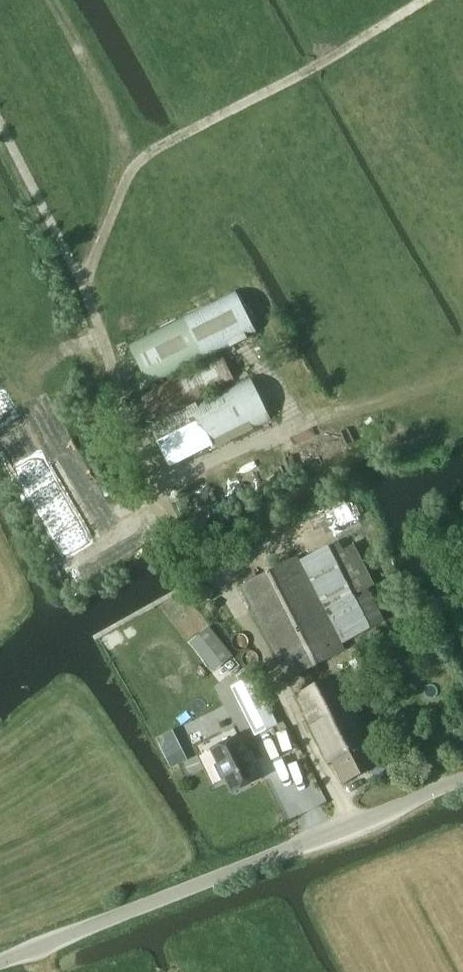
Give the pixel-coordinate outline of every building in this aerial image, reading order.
[(236,291),(128,344),(150,388),(257,334),(236,291)] [(155,422),(236,382),(222,355),(142,395),(155,422)] [(158,442),(171,467),(213,445),(201,421),(204,419),(196,403),(150,427),(158,442)] [(330,545),(322,549),(300,560),(299,556),(240,585),(288,680),(346,650),(342,643),(358,635),(385,621),(368,589),(346,600),(341,592),(348,589),(339,571),(333,574),(331,569),(340,564),(330,545)] [(196,582),(191,591),(210,600),(214,591),(196,582)] [(210,627),(198,637),(222,666),(233,656),(210,627)] [(333,762),(370,743),(369,742),(372,740),(338,673),(295,694),(330,762),(332,761),(333,762)] [(232,687),(256,734),(278,723),(267,701),(263,703),(251,678),(232,687)] [(221,774),(226,776),(233,791),(260,778),(239,735),(212,748),(219,763),(218,768),(221,774)] [(381,764),(370,743),(333,762),(343,783),(381,764)] [(173,751),(165,755),(172,769),(188,761),(183,750),(174,754),(173,751)]
